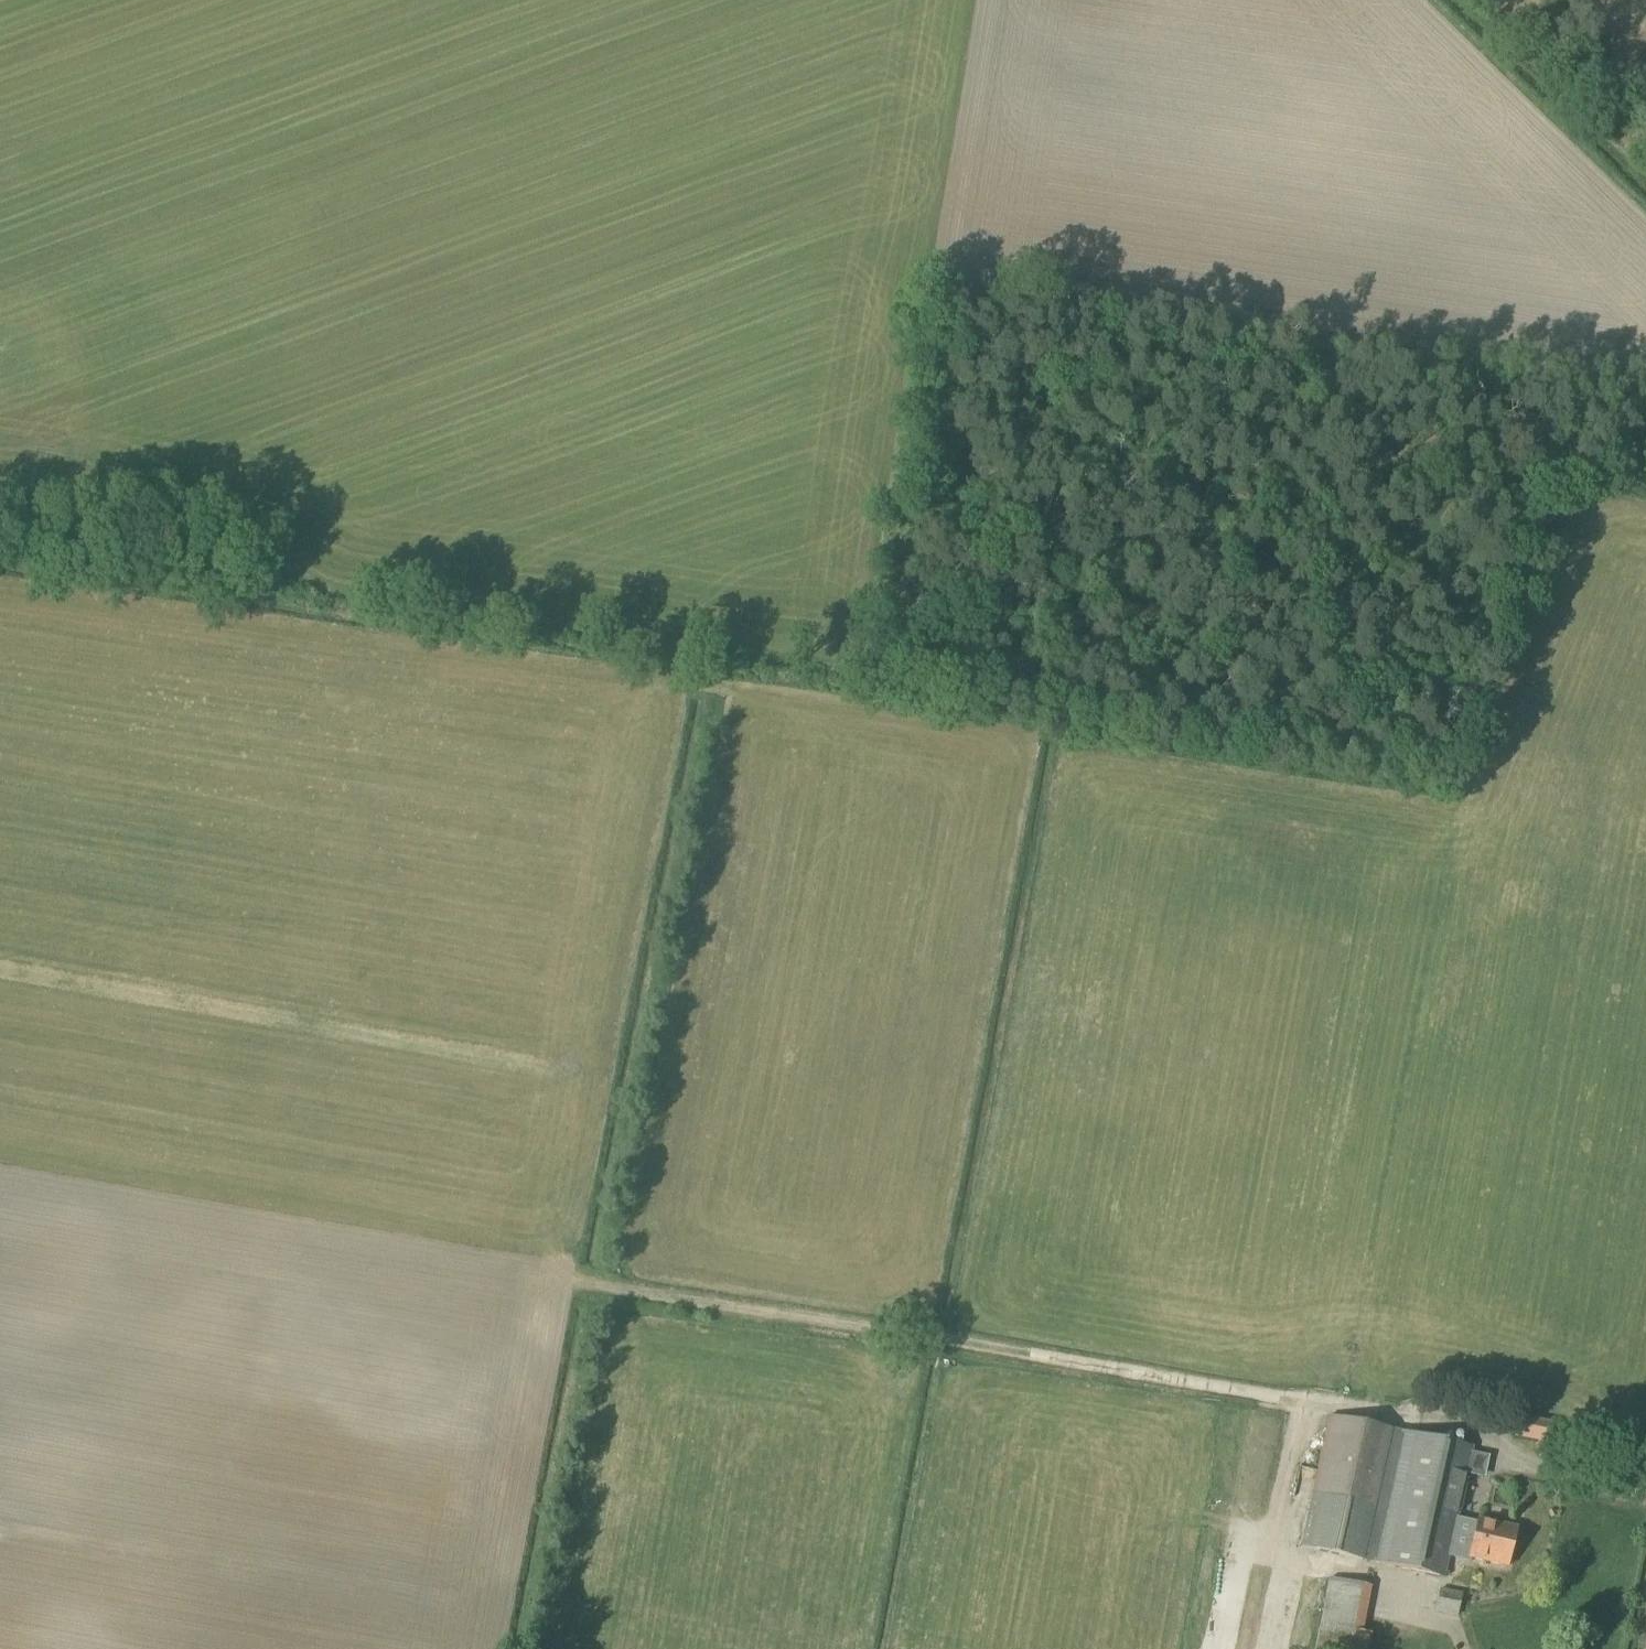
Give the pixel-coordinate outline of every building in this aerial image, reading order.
[(1378,1510),(1396,1430),(1328,1416),(1299,1547),(1363,1562),(1374,1510),(1378,1510)] [(1551,1445),(1554,1423),(1516,1416),(1512,1438),(1551,1445)] [(1475,1522),(1457,1518),(1473,1448),(1397,1431),(1367,1562),(1444,1579),(1449,1558),(1470,1562),(1470,1559),(1507,1567),(1516,1529),(1476,1520),(1475,1522)] [(1314,1648),(1368,1648),(1371,1635),(1362,1633),(1371,1587),(1327,1578),(1314,1648)] [(1458,1617),(1462,1593),(1439,1588),(1434,1612),(1458,1617)]
